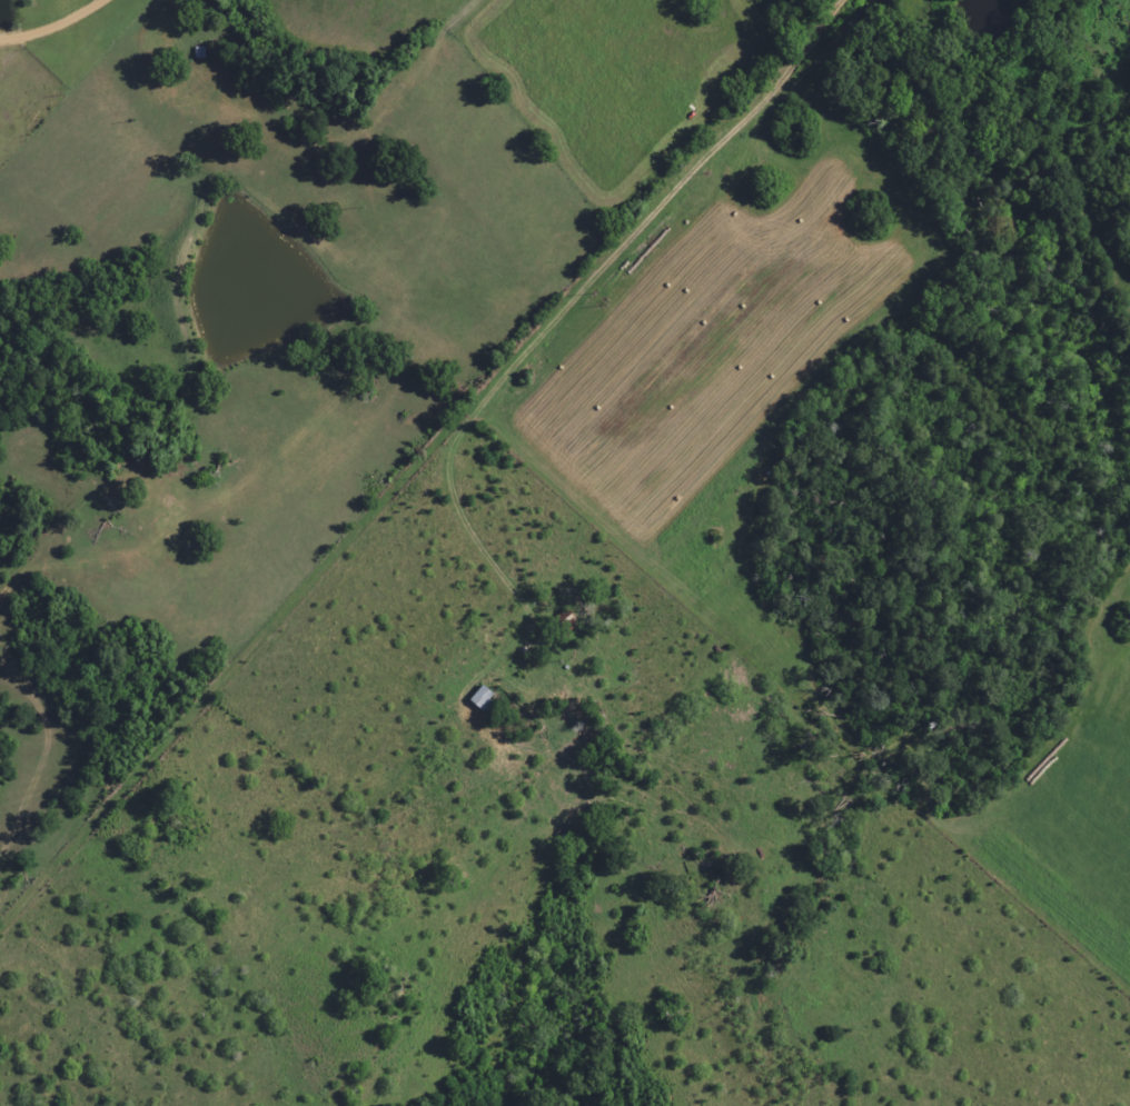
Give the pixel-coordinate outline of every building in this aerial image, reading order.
[(486,697),(473,686),(460,703),(473,713),(486,697)]
